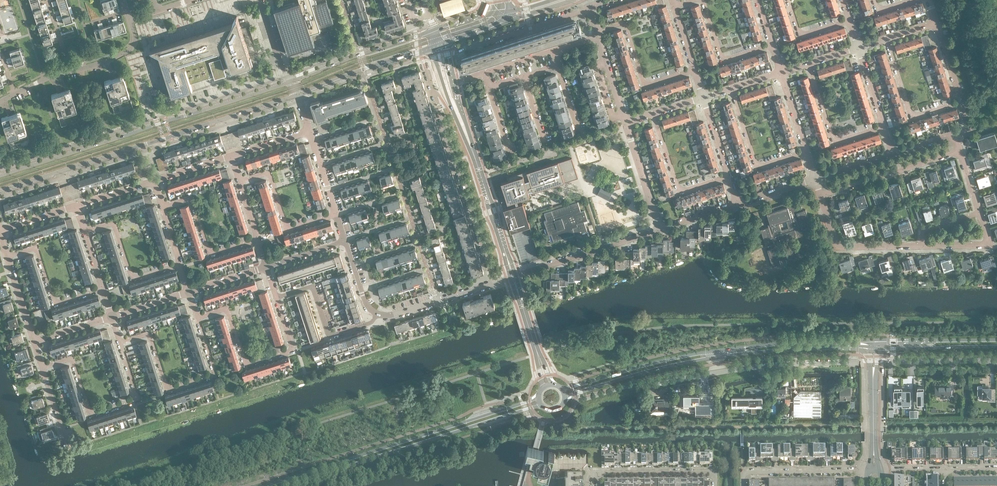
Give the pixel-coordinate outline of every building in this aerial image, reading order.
[(41,7),(39,0),(30,3),(32,10),(41,7)] [(66,0),(64,0),(57,2),(60,9),(68,7),(66,0)] [(108,0),(100,0),(103,10),(110,8),(108,0)] [(300,2),(304,1),(312,23),(307,24),(309,30),(310,30),(311,33),(321,30),(320,27),(326,25),(333,22),(326,0),(317,3),(316,0),(299,0),(300,2)] [(395,0),(384,0),(385,4),(386,4),(388,10),(387,10),(388,14),(392,13),(398,11),(397,5),(398,5),(397,2),(396,3),(395,0)] [(443,2),(447,12),(465,6),(463,0),(449,0),(443,2)] [(366,9),(364,3),(356,5),(358,11),(366,9)] [(314,47),(301,4),(275,12),(288,56),(314,47)] [(43,14),(41,7),(32,10),(35,17),(43,14)] [(71,14),(68,7),(60,9),(62,16),(71,14)] [(368,14),(366,9),(358,11),(360,17),(368,14)] [(405,26),(402,19),(403,18),(402,16),(401,16),(400,10),(398,11),(392,13),(395,21),(391,22),(393,29),(405,26)] [(46,21),(43,14),(35,17),(37,24),(46,21)] [(73,21),(71,14),(62,16),(64,24),(73,21)] [(369,20),(369,18),(368,14),(360,17),(362,23),(369,20)] [(214,79),(230,74),(227,67),(231,66),(235,75),(260,69),(246,25),(243,15),(238,18),(234,25),(151,51),(151,52),(153,51),(159,55),(173,98),(194,91),(193,91),(191,84),(208,78),(213,78),(214,79)] [(379,34),(376,27),(374,27),(372,28),(369,20),(362,23),(367,38),(379,34)] [(393,29),(391,22),(390,20),(385,21),(383,22),(384,27),(386,27),(387,31),(391,30),(393,29)] [(466,72),(575,37),(574,33),(578,32),(577,30),(581,29),(578,20),(462,58),(463,62),(464,67),(466,72)] [(48,29),(46,21),(37,24),(39,31),(48,29)] [(126,31),(123,21),(115,23),(119,33),(126,31)] [(119,33),(115,23),(108,25),(111,35),(119,33)] [(111,35),(108,25),(101,28),(104,38),(111,35)] [(104,38),(101,28),(94,30),(97,40),(104,38)] [(50,36),(48,29),(39,31),(42,39),(50,36)] [(53,43),(50,36),(42,39),(44,46),(53,43)] [(923,43),(922,40),(921,36),(915,38),(915,37),(913,38),(913,39),(908,41),(910,48),(923,44),(923,43)] [(910,48),(908,41),(903,42),(902,42),(900,42),(900,43),(895,45),(897,52),(910,48)] [(22,56),(20,48),(19,48),(9,51),(12,59),(22,56)] [(24,63),(22,56),(12,59),(14,66),(24,63)] [(846,69),(846,68),(844,65),(843,61),(838,63),(838,62),(835,63),(835,64),(830,65),(833,73),(846,69)] [(591,68),(590,63),(579,66),(580,71),(591,68)] [(833,73),(830,65),(825,67),(825,66),(822,67),(822,68),(817,70),(819,77),(833,73)] [(593,73),(591,68),(580,71),(582,76),(593,73)] [(423,81),(422,78),(419,71),(408,75),(410,82),(414,81),(417,89),(423,87),(424,87),(422,81),(423,81)] [(595,78),(593,73),(582,76),(584,81),(595,78)] [(557,79),(556,74),(545,77),(546,82),(557,79)] [(411,85),(410,82),(408,75),(402,77),(403,81),(402,82),(404,87),(411,85)] [(104,82),(114,113),(115,113),(132,108),(132,107),(123,76),(122,76),(119,76),(112,79),(110,79),(105,81),(104,81),(104,82)] [(596,83),(595,78),(584,81),(585,86),(596,83)] [(559,84),(557,79),(546,82),(548,87),(559,84)] [(394,96),(391,88),(396,87),(393,80),(381,83),(384,91),(385,90),(386,92),(384,93),(386,99),(394,96)] [(598,88),(596,83),(585,86),(587,91),(598,88)] [(560,89),(559,84),(548,87),(550,92),(560,89)] [(523,90),(522,85),(510,88),(510,89),(512,94),(523,90)] [(767,90),(766,86),(760,88),(760,87),(758,88),(758,89),(753,90),(755,98),(768,93),(767,90)] [(433,120),(430,111),(432,111),(431,109),(430,104),(428,105),(425,95),(427,95),(426,92),(425,93),(423,87),(417,89),(413,90),(414,94),(415,94),(417,100),(416,100),(419,108),(420,111),(423,122),(424,122),(426,127),(425,127),(427,136),(428,135),(437,132),(434,123),(436,122),(435,119),(433,120)] [(599,93),(598,88),(587,91),(588,96),(599,93)] [(69,89),(67,90),(59,92),(57,93),(52,94),(51,95),(52,97),(61,126),(62,126),(79,121),(80,120),(79,120),(70,89),(69,89)] [(562,94),(560,89),(550,92),(551,97),(562,94)] [(525,96),(523,90),(512,94),(514,99),(525,96)] [(755,98),(753,90),(747,92),(747,91),(745,92),(745,93),(740,95),(742,102),(755,98)] [(368,101),(365,91),(361,93),(360,92),(357,93),(361,104),(368,101)] [(361,104),(357,93),(354,93),(355,95),(351,96),(354,106),(361,104)] [(601,98),(599,93),(588,96),(590,101),(601,98)] [(564,99),(562,94),(551,97),(553,102),(564,99)] [(354,106),(351,96),(347,97),(347,96),(344,97),(347,108),(354,106)] [(396,102),(394,96),(386,99),(388,105),(396,102)] [(489,101),(487,96),(476,99),(478,104),(489,101)] [(527,101),(525,96),(514,99),(515,105),(527,101)] [(347,108),(344,97),(341,98),(341,99),(337,100),(340,110),(347,108)] [(602,103),(601,98),(590,101),(592,106),(602,103)] [(565,104),(564,99),(553,102),(554,107),(565,104)] [(329,121),(326,115),(323,105),(323,104),(323,102),(320,103),(319,100),(311,103),(316,121),(319,121),(320,124),(329,121)] [(340,110),(337,100),(333,101),(333,100),(330,101),(333,112),(340,110)] [(333,112),(330,101),(327,102),(327,103),(323,104),(323,105),(326,115),(333,112)] [(490,106),(489,101),(478,104),(479,109),(490,106)] [(529,107),(527,101),(515,105),(517,110),(529,107)] [(397,108),(396,102),(388,105),(390,110),(397,108)] [(604,108),(602,103),(592,106),(593,111),(604,108)] [(567,109),(565,104),(554,107),(556,112),(567,109)] [(492,111),(490,106),(479,109),(481,114),(492,111)] [(530,112),(529,107),(517,110),(519,116),(530,112)] [(399,114),(397,108),(390,110),(392,116),(399,114)] [(606,112),(604,108),(593,111),(595,116),(606,112)] [(568,114),(567,109),(556,112),(557,117),(568,114)] [(296,119),(294,111),(288,113),(290,121),(291,121),(296,119)] [(493,116),(492,111),(481,114),(482,119),(493,116)] [(690,118),(689,114),(688,111),(683,113),(682,112),(680,113),(680,114),(675,115),(677,123),(690,118)] [(30,143),(20,113),(20,112),(19,112),(17,113),(15,114),(12,115),(10,115),(8,116),(2,118),(7,136),(11,149),(12,150),(29,144),(30,144),(30,143)] [(532,118),(530,112),(519,116),(521,121),(532,118)] [(607,117),(606,112),(595,116),(596,121),(607,117)] [(290,121),(288,113),(281,115),(284,123),(285,123),(289,122),(290,121)] [(401,119),(399,114),(392,116),(394,121),(394,122),(401,119)] [(570,118),(568,114),(557,117),(559,122),(570,118)] [(284,123),(281,115),(275,117),(278,125),(283,124),(284,123)] [(677,123),(675,115),(670,117),(670,116),(667,117),(667,118),(662,119),(664,127),(677,123)] [(495,121),(493,116),(482,119),(484,124),(495,121)] [(278,125),(275,117),(269,119),(271,127),(272,127),(277,126),(278,125)] [(609,123),(607,117),(596,121),(597,124),(596,124),(597,126),(598,126),(600,127),(605,126),(604,124),(609,123)] [(534,123),(532,118),(521,121),(522,127),(534,123)] [(572,123),(570,118),(559,122),(561,127),(572,123)] [(271,127),(269,119),(263,121),(265,129),(266,129),(270,128),(271,127)] [(405,131),(401,119),(394,122),(394,121),(391,122),(394,131),(395,133),(395,134),(399,133),(399,135),(403,133),(402,132),(405,131)] [(265,129),(263,121),(257,123),(259,131),(260,131),(264,130),(265,129)] [(496,126),(495,121),(484,124),(486,129),(496,126)] [(259,131),(257,123),(250,125),(253,133),(254,133),(258,132),(259,131)] [(536,128),(534,123),(522,127),(524,132),(536,128)] [(573,128),(572,123),(561,127),(562,132),(573,128)] [(253,133),(250,125),(244,127),(247,135),(252,134),(253,133)] [(372,134),(369,125),(366,126),(365,125),(363,126),(364,127),(367,136),(372,134)] [(498,131),(496,126),(486,129),(487,134),(498,131)] [(247,135),(244,127),(238,129),(238,130),(240,137),(246,136),(247,135)] [(364,127),(360,128),(360,127),(358,127),(358,129),(361,138),(367,136),(364,127)] [(361,138),(358,129),(355,130),(354,128),(352,129),(353,131),(356,139),(361,138)] [(537,134),(536,128),(524,132),(526,137),(537,134)] [(575,133),(573,128),(562,132),(564,137),(575,133)] [(353,131),(349,132),(349,130),(347,131),(347,132),(350,141),(356,139),(353,131)] [(500,136),(498,131),(484,135),(486,140),(489,139),(500,136)] [(996,137),(994,131),(976,137),(977,141),(975,141),(976,144),(978,143),(979,149),(996,144),(996,141),(996,137)] [(350,141),(347,132),(344,133),(343,132),(341,133),(342,134),(344,143),(350,141)] [(449,164),(447,159),(446,160),(443,150),(445,150),(444,147),(442,148),(439,138),(441,138),(439,132),(437,132),(428,135),(430,141),(429,141),(432,149),(433,149),(434,155),(436,163),(437,163),(438,166),(437,166),(441,177),(443,182),(442,182),(445,191),(446,191),(446,190),(455,187),(452,178),(454,177),(453,175),(451,175),(448,166),(450,166),(449,164)] [(342,134),(338,135),(338,134),(336,134),(336,136),(339,145),(344,143),(342,134)] [(539,139),(537,134),(526,137),(528,143),(539,139)] [(223,143),(221,136),(220,135),(214,137),(216,145),(218,144),(223,143)] [(339,145),(336,136),(333,137),(332,135),(330,136),(330,138),(331,138),(333,146),(339,145)] [(501,140),(500,136),(489,139),(490,144),(501,140)] [(216,145),(214,137),(208,139),(210,147),(211,146),(216,145)] [(333,146),(331,138),(330,138),(327,139),(327,137),(324,138),(328,148),(333,146)] [(210,147),(208,139),(201,141),(204,149),(205,148),(210,147)] [(541,145),(539,139),(528,143),(529,148),(532,147),(537,146),(541,145)] [(503,145),(501,140),(490,144),(492,149),(503,145)] [(204,149),(201,141),(195,143),(198,151),(199,150),(203,149),(204,149)] [(198,151),(195,143),(189,145),(192,153),(193,152),(197,151),(198,151)] [(192,153),(189,145),(183,147),(186,155),(187,154),(191,153),(192,153)] [(504,150),(503,145),(492,149),(493,154),(504,150)] [(186,155),(183,147),(177,149),(179,157),(180,156),(185,155),(186,155)] [(179,157),(177,149),(171,151),(173,159),(174,158),(179,157)] [(506,156),(504,150),(493,154),(495,159),(506,156)] [(173,159),(171,151),(164,153),(165,156),(167,161),(172,159),(173,159)] [(375,161),(372,152),(368,153),(368,152),(366,152),(366,154),(369,163),(375,161)] [(987,166),(985,159),(989,158),(987,153),(977,156),(978,159),(973,160),(975,168),(980,166),(981,168),(987,166)] [(369,163),(366,154),(363,155),(362,154),(360,154),(361,156),(364,164),(369,163)] [(364,164),(361,156),(357,157),(357,155),(355,156),(355,157),(358,166),(364,164)] [(355,157),(352,158),(351,157),(349,158),(350,159),(352,168),(358,166),(355,157)] [(547,188),(578,178),(572,157),(558,162),(541,167),(541,166),(507,177),(508,180),(506,181),(496,184),(502,203),(502,206),(503,206),(503,207),(504,208),(503,209),(511,232),(520,229),(530,225),(522,198),(529,196),(528,192),(533,190),(533,192),(546,187),(546,188),(547,188)] [(350,159),(346,160),(346,159),(344,160),(344,161),(347,170),(352,168),(350,159)] [(347,170),(344,161),(341,162),(340,161),(338,161),(338,163),(339,163),(341,172),(347,170)] [(339,163),(338,163),(335,164),(335,162),(332,163),(336,173),(341,172),(339,163)] [(145,169),(143,163),(134,166),(133,163),(127,165),(129,173),(130,173),(135,171),(136,172),(139,171),(142,170),(145,169)] [(129,173),(127,165),(120,167),(123,175),(124,175),(128,173),(129,173)] [(956,174),(953,165),(944,168),(944,170),(942,171),(945,180),(948,179),(947,177),(956,174)] [(123,175),(120,167),(114,169),(117,177),(122,175),(123,175)] [(117,177),(114,169),(108,171),(110,179),(111,179),(116,177),(117,177)] [(110,179),(108,171),(102,173),(104,181),(105,181),(110,179)] [(939,179),(936,171),(929,173),(928,174),(927,171),(924,172),(929,188),(934,186),(932,182),(939,179)] [(990,183),(988,178),(986,179),(985,175),(989,174),(988,171),(981,174),(982,176),(977,178),(979,187),(990,183)] [(104,181),(102,173),(96,175),(98,183),(99,183),(103,181),(104,181)] [(394,182),(391,174),(387,175),(387,173),(385,174),(385,175),(388,184),(394,182)] [(98,183),(96,175),(89,177),(92,185),(93,185),(97,183),(98,183)] [(385,175),(382,176),(381,175),(379,176),(382,186),(388,184),(385,175)] [(423,188),(419,177),(417,177),(416,176),(413,177),(413,179),(410,180),(411,183),(414,192),(416,191),(423,188)] [(923,187),(920,176),(911,179),(912,182),(907,183),(910,193),(913,192),(912,190),(914,189),(914,190),(923,187)] [(92,185),(89,177),(83,179),(86,187),(87,187),(91,185),(92,185)] [(86,187),(83,179),(77,181),(77,182),(80,189),(85,187),(86,187)] [(372,189),(369,181),(365,182),(365,180),(363,181),(363,182),(366,191),(372,189)] [(363,182),(360,184),(359,182),(357,183),(357,184),(358,184),(360,193),(366,191),(363,182)] [(905,195),(902,186),(900,187),(898,183),(894,184),(893,184),(889,186),(891,192),(891,193),(892,193),(893,197),(902,194),(902,196),(905,195)] [(360,193),(358,184),(357,184),(354,185),(354,184),(352,185),(352,186),(355,195),(360,193)] [(62,194),(60,187),(59,186),(59,187),(53,188),(55,196),(57,196),(62,194)] [(352,186),(349,187),(348,186),(346,186),(346,188),(347,188),(349,197),(355,195),(352,186)] [(347,188),(346,188),(343,189),(343,187),(340,188),(344,198),(349,197),(347,188)] [(467,219),(465,214),(464,215),(461,205),(463,205),(462,202),(460,203),(457,193),(458,193),(456,187),(455,187),(446,190),(446,191),(448,196),(447,196),(450,205),(450,204),(452,210),(451,210),(454,218),(455,218),(456,221),(455,221),(455,223),(458,232),(459,232),(461,237),(460,238),(463,246),(464,246),(464,248),(475,245),(474,242),(473,242),(470,233),(471,232),(471,230),(469,230),(466,221),(467,221),(467,219)] [(55,196),(53,188),(47,190),(49,198),(50,198),(55,197),(55,196)] [(425,194),(423,188),(416,191),(418,196),(425,194)] [(884,200),(881,188),(869,192),(871,199),(874,198),(875,203),(884,200)] [(995,197),(994,192),(995,192),(994,188),(985,191),(986,195),(984,195),(987,204),(993,202),(992,200),(996,199),(995,197)] [(611,194),(600,189),(597,194),(608,200),(611,194)] [(49,198),(47,190),(40,192),(43,200),(44,200),(49,199),(49,198)] [(869,200),(866,191),(863,192),(864,194),(855,197),(859,208),(868,205),(866,201),(869,200)] [(43,200),(40,192),(34,194),(37,202),(38,202),(42,201),(43,200)] [(37,202),(34,194),(28,196),(31,204),(32,204),(36,203),(37,202)] [(427,200),(425,194),(418,196),(419,202),(427,200)] [(31,204),(28,196),(22,198),(24,206),(26,206),(30,205),(31,204)] [(967,208),(963,196),(955,199),(955,197),(950,198),(952,204),(957,203),(959,210),(967,208)] [(853,207),(850,197),(847,198),(847,199),(839,202),(840,206),(839,207),(840,211),(853,207)] [(24,206),(22,198),(16,200),(18,208),(19,208),(24,207),(24,206)] [(402,208),(399,199),(395,200),(395,198),(393,199),(393,201),(393,200),(396,209),(402,208)] [(18,208),(16,200),(10,202),(12,210),(13,210),(18,209),(18,208)] [(393,200),(393,201),(390,202),(389,200),(387,201),(388,202),(391,211),(396,209),(393,200)] [(429,205),(427,200),(419,202),(421,208),(429,205)] [(786,262),(803,257),(802,252),(815,248),(812,239),(811,239),(809,233),(810,233),(807,222),(809,221),(805,209),(803,210),(800,202),(792,205),(791,201),(765,209),(768,219),(766,220),(768,227),(761,229),(766,246),(768,246),(769,249),(767,250),(773,267),(781,264),(779,260),(785,258),(786,262)] [(950,213),(947,204),(940,206),(938,201),(933,202),(936,212),(940,211),(941,216),(950,213)] [(12,210),(10,202),(3,204),(6,212),(11,211),(12,210)] [(391,211),(388,202),(384,203),(384,202),(382,203),(385,213),(391,211)] [(587,231),(584,221),(587,220),(584,210),(581,211),(578,202),(554,209),(554,212),(552,213),(552,210),(544,213),(546,220),(544,220),(549,235),(551,234),(553,241),(575,234),(574,232),(581,230),(582,232),(587,231)] [(431,211),(429,205),(421,208),(423,214),(431,211)] [(996,214),(995,211),(994,211),(994,210),(993,207),(987,209),(988,213),(991,222),(996,220),(996,214)] [(369,218),(366,209),(362,210),(362,209),(360,210),(360,211),(363,220),(369,218)] [(933,218),(932,214),(933,214),(933,212),(931,212),(930,209),(927,210),(927,209),(926,210),(923,211),(923,209),(916,211),(918,218),(925,216),(926,221),(933,218)] [(360,211),(357,212),(356,211),(354,211),(354,213),(355,213),(357,222),(363,220),(360,211)] [(432,217),(431,211),(423,214),(425,219),(432,217)] [(355,213),(354,213),(351,214),(351,212),(348,213),(352,223),(357,222),(355,213)] [(434,223),(432,217),(425,219),(427,225),(434,223)] [(855,230),(852,220),(842,223),(846,233),(848,232),(855,230)] [(874,233),(871,221),(862,224),(861,220),(858,221),(861,231),(864,230),(865,236),(874,233)] [(893,233),(889,222),(883,224),(882,220),(876,222),(879,231),(883,229),(885,235),(893,233)] [(913,232),(909,221),(898,224),(897,221),(894,222),(897,232),(900,231),(902,235),(913,232)] [(410,233),(407,224),(403,225),(403,223),(401,224),(401,226),(401,225),(404,234),(410,233)] [(436,229),(434,223),(427,225),(429,231),(436,229)] [(401,225),(401,226),(398,227),(397,225),(395,226),(396,227),(398,236),(404,234),(401,225)] [(398,236),(396,227),(392,228),(392,227),(390,228),(390,229),(393,238),(398,236)] [(390,229),(387,230),(386,229),(384,229),(384,231),(385,231),(387,240),(393,238),(390,229)] [(385,231),(384,231),(381,232),(381,230),(378,231),(382,241),(387,240),(385,231)] [(371,245),(368,236),(365,237),(364,236),(362,236),(362,238),(363,238),(365,247),(371,245)] [(441,242),(439,236),(431,239),(433,245),(441,242)] [(690,247),(689,238),(689,236),(686,236),(686,238),(680,238),(681,247),(690,247)] [(363,238),(362,238),(359,239),(359,237),(356,238),(360,248),(365,247),(363,238)] [(442,248),(441,242),(433,245),(435,250),(442,248)] [(481,270),(478,261),(480,260),(479,257),(478,258),(475,249),(476,248),(475,245),(464,248),(465,251),(467,260),(468,259),(470,265),(469,265),(472,273),(473,276),(472,276),(473,279),(480,277),(480,274),(484,273),(483,269),(481,270)] [(418,258),(415,249),(411,250),(411,248),(409,249),(409,251),(412,259),(418,258)] [(444,254),(442,248),(435,250),(437,256),(444,254)] [(409,251),(406,252),(405,250),(403,251),(404,252),(407,261),(412,259),(409,251)] [(404,252),(400,253),(400,252),(398,253),(398,254),(401,263),(407,261),(404,252)] [(334,256),(335,255),(334,254),(329,256),(332,266),(337,264),(334,256)] [(343,263),(340,254),(335,255),(334,256),(337,264),(339,269),(344,267),(343,263)] [(398,254),(395,255),(394,254),(392,254),(393,256),(395,265),(401,263),(398,254)] [(446,259),(444,254),(437,256),(439,262),(446,259)] [(936,265),(932,254),(929,255),(929,257),(919,260),(922,269),(933,266),(936,265)] [(956,265),(952,254),(949,255),(950,258),(941,261),(943,268),(943,267),(944,270),(950,268),(949,266),(953,264),(953,266),(956,265)] [(975,262),(972,254),(969,255),(970,257),(964,259),(960,260),(962,266),(965,265),(966,267),(969,266),(973,265),(972,265),(971,263),(972,263),(972,262),(974,261),(975,262)] [(996,265),(993,254),(988,255),(987,258),(980,260),(983,269),(996,265)] [(395,265),(393,256),(389,257),(389,255),(387,256),(387,258),(390,266),(395,265)] [(875,264),(872,255),(868,256),(869,258),(867,258),(858,261),(860,267),(865,266),(865,267),(866,266),(869,265),(870,266),(875,264)] [(895,264),(892,255),(887,256),(888,259),(879,262),(882,271),(891,268),(891,267),(891,266),(895,264)] [(915,263),(912,255),(906,257),(906,259),(902,260),(905,269),(912,266),(912,265),(915,263)] [(332,266),(329,256),(324,257),(327,268),(332,266)] [(327,268),(324,257),(318,259),(322,269),(327,268)] [(390,266),(387,258),(384,259),(383,257),(381,258),(381,259),(382,259),(384,268),(390,266)] [(609,271),(608,258),(608,257),(604,257),(604,260),(598,260),(598,261),(598,271),(599,271),(609,271)] [(625,267),(624,259),(624,257),(621,257),(621,258),(615,259),(616,268),(625,267)] [(853,268),(851,262),(850,258),(839,262),(842,271),(853,268)] [(322,269),(318,259),(313,261),(317,271),(322,269)] [(382,259),(381,259),(378,260),(378,259),(375,260),(379,270),(384,268),(382,259)] [(448,265),(446,259),(439,262),(440,267),(448,265)] [(317,271),(313,261),(308,262),(312,273),(317,271)] [(312,273),(308,262),(303,264),(306,274),(312,273)] [(306,274),(303,264),(298,266),(301,276),(306,274)] [(450,271),(448,265),(440,267),(442,273),(450,271)] [(301,276),(298,266),(293,267),(296,278),(301,276)] [(296,278),(293,267),(288,269),(291,279),(296,278)] [(291,279),(288,269),(283,271),(286,281),(291,279)] [(286,281),(283,271),(277,272),(280,283),(281,283),(286,281)] [(452,276),(450,271),(442,273),(444,279),(452,276)] [(338,281),(349,278),(347,273),(346,273),(344,274),(342,274),(341,275),(334,277),(335,282),(338,281)] [(423,274),(419,275),(419,273),(417,274),(417,276),(420,284),(426,283),(423,274)] [(420,284),(417,276),(414,277),(413,275),(411,276),(412,277),(415,286),(420,284)] [(453,282),(452,276),(444,279),(446,285),(453,282)] [(412,277),(408,278),(408,277),(406,278),(406,279),(409,288),(415,286),(412,277)] [(337,287),(351,283),(349,278),(338,281),(335,282),(337,287)] [(559,288),(559,284),(565,284),(565,279),(562,279),(559,279),(559,278),(556,278),(556,279),(550,279),(550,281),(546,281),(546,291),(551,291),(551,288),(559,288)] [(406,279),(403,280),(402,279),(400,279),(400,281),(401,281),(403,290),(409,288),(406,279)] [(403,290),(401,281),(400,281),(397,282),(397,281),(395,281),(395,283),(398,291),(403,290)] [(395,283),(392,284),(391,282),(389,283),(389,284),(390,284),(392,293),(398,291),(395,283)] [(7,288),(6,285),(4,286),(3,283),(0,284),(0,296),(8,293),(7,288)] [(341,292),(352,288),(351,283),(337,287),(339,293),(341,292)] [(390,284),(389,284),(386,286),(386,284),(383,285),(384,286),(387,295),(392,293),(390,284)] [(387,295),(384,286),(381,287),(380,286),(378,287),(381,297),(387,295)] [(341,292),(343,297),(354,293),(352,288),(341,292)] [(308,297),(306,292),(306,291),(296,295),(297,300),(308,297)] [(344,302),(356,298),(355,295),(354,294),(354,293),(343,297),(340,298),(342,303),(344,302)] [(495,307),(491,294),(481,297),(481,298),(477,300),(481,311),(485,309),(485,308),(490,307),(490,308),(495,307)] [(309,302),(308,297),(297,300),(299,305),(309,302)] [(11,301),(10,301),(9,298),(0,301),(0,305),(0,306),(3,305),(5,310),(4,310),(5,312),(9,310),(13,309),(11,301)] [(344,308),(357,303),(356,298),(344,302),(342,303),(344,308)] [(481,311),(477,300),(473,301),(473,300),(463,303),(467,316),(471,314),(471,313),(476,311),(477,312),(481,311)] [(311,307),(309,302),(299,305),(301,310),(311,307)] [(348,312),(359,309),(357,303),(344,308),(345,311),(345,313),(348,312)] [(313,312),(311,307),(301,310),(302,315),(313,312)] [(361,314),(359,309),(348,312),(345,313),(347,318),(361,314)] [(314,317),(313,312),(302,315),(304,321),(314,317)] [(437,319),(435,312),(429,314),(431,321),(437,319)] [(362,319),(361,314),(347,318),(348,323),(355,321),(362,319)] [(431,321),(429,314),(423,315),(426,323),(431,321)] [(19,324),(16,317),(12,318),(11,315),(5,317),(6,320),(8,320),(10,327),(14,326),(15,326),(19,324)] [(426,323),(423,315),(418,317),(420,325),(426,323)] [(316,322),(314,318),(314,317),(304,321),(306,326),(316,322)] [(420,325),(418,317),(412,319),(414,326),(420,325)] [(414,326),(412,319),(406,321),(409,328),(414,326)] [(409,328),(406,321),(400,323),(403,330),(409,328)] [(317,328),(316,323),(316,322),(306,326),(307,331),(317,328)] [(403,330),(400,323),(395,325),(397,332),(403,330)] [(319,333),(318,328),(317,328),(307,331),(309,336),(319,333)] [(372,342),(368,329),(363,331),(367,344),(372,342)] [(24,340),(22,335),(21,333),(18,334),(17,331),(7,334),(8,337),(11,336),(13,344),(24,340)] [(357,333),(362,347),(367,345),(367,344),(363,331),(357,333)] [(321,338),(319,333),(309,336),(311,341),(321,338)] [(362,347),(357,333),(351,335),(356,349),(362,347)] [(351,335),(346,337),(349,348),(350,351),(356,349),(351,335)] [(349,348),(345,337),(340,339),(344,350),(349,348)] [(344,350),(340,339),(334,340),(338,353),(339,354),(345,352),(344,350)] [(338,353),(334,340),(329,342),(333,355),(338,353)] [(333,355),(329,342),(323,344),(327,356),(333,355)] [(327,356),(323,344),(317,346),(319,351),(321,357),(327,356)] [(29,356),(26,348),(23,349),(22,346),(12,350),(13,353),(16,352),(18,359),(21,358),(21,359),(22,359),(22,358),(29,356)] [(319,351),(317,346),(311,348),(316,362),(319,360),(322,360),(321,357),(319,351)] [(34,372),(31,364),(27,365),(26,362),(17,365),(18,368),(21,368),(23,375),(34,372)] [(953,393),(953,386),(935,386),(935,393),(940,393),(940,397),(948,397),(948,393),(953,393)] [(995,401),(995,388),(993,388),(991,388),(991,387),(986,387),(986,386),(978,386),(978,394),(982,394),(982,398),(988,398),(988,401),(995,401)] [(850,399),(850,387),(840,387),(841,397),(844,397),(844,399),(850,399)] [(785,397),(785,388),(777,388),(777,395),(782,395),(782,397),(785,397)] [(821,403),(821,390),(801,390),(793,397),(793,416),(820,416),(821,403)] [(714,414),(714,402),(700,402),(700,395),(691,395),(691,394),(690,393),(689,394),(689,395),(683,395),(683,406),(682,406),(682,407),(682,408),(682,409),(683,409),(683,410),(684,410),(684,409),(685,409),(685,408),(695,408),(695,414),(714,414)] [(44,404),(43,400),(42,397),(38,398),(37,395),(28,398),(29,401),(31,400),(34,408),(44,404)] [(669,411),(669,401),(670,401),(670,395),(664,395),(664,399),(652,399),(652,410),(660,410),(660,408),(664,408),(664,411),(669,411)] [(751,413),(756,413),(756,406),(762,406),(762,397),(756,397),(756,395),(756,397),(732,397),(732,406),(751,406),(751,413)] [(49,420),(48,415),(47,412),(45,413),(44,410),(35,413),(36,416),(39,423),(49,420)] [(54,436),(53,431),(55,430),(54,425),(49,426),(40,429),(42,435),(43,434),(45,439),(54,436)] [(552,462),(553,459),(554,453),(549,451),(548,452),(547,452),(545,451),(544,451),(544,450),(536,448),(528,446),(526,452),(528,452),(531,453),(530,459),(533,459),(535,460),(534,465),(539,467),(537,472),(549,475),(552,462)] [(802,458),(801,446),(795,447),(795,449),(793,449),(793,461),(796,461),(796,458),(802,458)] [(810,461),(810,449),(807,449),(807,446),(801,446),(802,458),(807,458),(807,461),(810,461)] [(819,458),(819,446),(813,446),(813,449),(810,449),(810,461),(813,461),(813,458),(819,458)] [(828,461),(828,449),(825,449),(825,446),(819,446),(819,458),(825,458),(825,461),(828,461)] [(836,458),(836,446),(830,446),(830,449),(828,449),(828,461),(831,461),(831,458),(836,458)] [(845,461),(845,449),(842,449),(842,446),(836,446),(836,458),(842,458),(842,461),(845,461)] [(766,459),(766,447),(760,447),(760,450),(758,450),(758,461),(761,461),(761,459),(766,459)] [(775,461),(775,450),(773,450),(772,447),(766,447),(766,459),(772,458),(772,461),(775,461)] [(784,458),(784,447),(778,447),(778,450),(775,450),(775,461),(778,461),(778,458),(784,458)] [(793,461),(793,449),(790,449),(790,447),(784,447),(784,458),(790,458),(790,461),(793,461)] [(855,460),(855,448),(848,448),(848,449),(845,449),(845,461),(848,461),(848,460),(855,460)] [(909,459),(909,448),(905,448),(905,450),(900,450),(900,461),(906,461),(906,459),(909,459)] [(918,461),(918,450),(913,450),(913,448),(909,448),(909,459),(912,459),(912,461),(918,461)] [(927,459),(927,448),(923,448),(923,450),(918,450),(918,461),(924,461),(924,459),(927,459)] [(936,461),(936,450),(931,450),(931,448),(927,448),(927,459),(930,459),(930,461),(936,461)] [(945,459),(945,448),(941,448),(941,450),(936,450),(936,461),(942,461),(942,459),(945,459)] [(954,461),(954,450),(949,450),(949,448),(945,448),(945,459),(948,459),(948,461),(954,461)] [(963,458),(963,448),(959,448),(959,449),(954,450),(954,461),(960,461),(960,459),(963,458)] [(972,461),(972,449),(967,449),(967,448),(963,448),(963,458),(966,458),(966,461),(972,461)] [(981,458),(981,448),(977,448),(977,449),(972,449),(972,461),(978,461),(978,458),(981,458)] [(990,460),(990,449),(985,449),(985,448),(981,448),(981,458),(984,458),(984,460),(990,460)] [(758,461),(758,450),(755,450),(755,449),(749,449),(749,461),(755,461),(758,461)] [(900,461),(900,450),(895,450),(895,449),(891,449),(891,459),(894,459),(894,461),(900,461)] [(681,467),(681,454),(673,455),(673,465),(678,465),(678,467),(681,467)] [(689,465),(689,454),(681,454),(681,467),(684,467),(684,465),(689,465)] [(697,467),(697,454),(689,454),(689,465),(693,465),(693,467),(697,467)] [(705,465),(704,454),(697,454),(697,467),(700,466),(700,465),(705,465)] [(713,466),(713,454),(704,454),(705,465),(709,465),(709,466),(713,466)] [(610,466),(609,455),(601,455),(601,468),(605,467),(605,466),(610,466)] [(617,467),(617,455),(609,455),(610,466),(614,466),(614,467),(617,467)] [(625,466),(625,455),(617,455),(617,467),(621,467),(621,466),(625,466)] [(633,467),(633,455),(625,455),(625,466),(630,466),(630,467),(633,467)] [(641,466),(641,455),(633,455),(633,467),(637,467),(637,466),(641,466)] [(649,467),(649,455),(641,455),(641,466),(646,466),(646,467),(649,467)] [(657,466),(657,455),(649,455),(649,467),(652,467),(652,466),(657,466)] [(665,467),(665,455),(657,455),(657,466),(662,465),(662,467),(665,467)] [(673,465),(673,455),(665,455),(665,467),(668,467),(668,465),(673,465)] [(584,485),(581,485),(581,484),(583,484),(583,478),(578,478),(565,478),(565,485),(584,485)]
